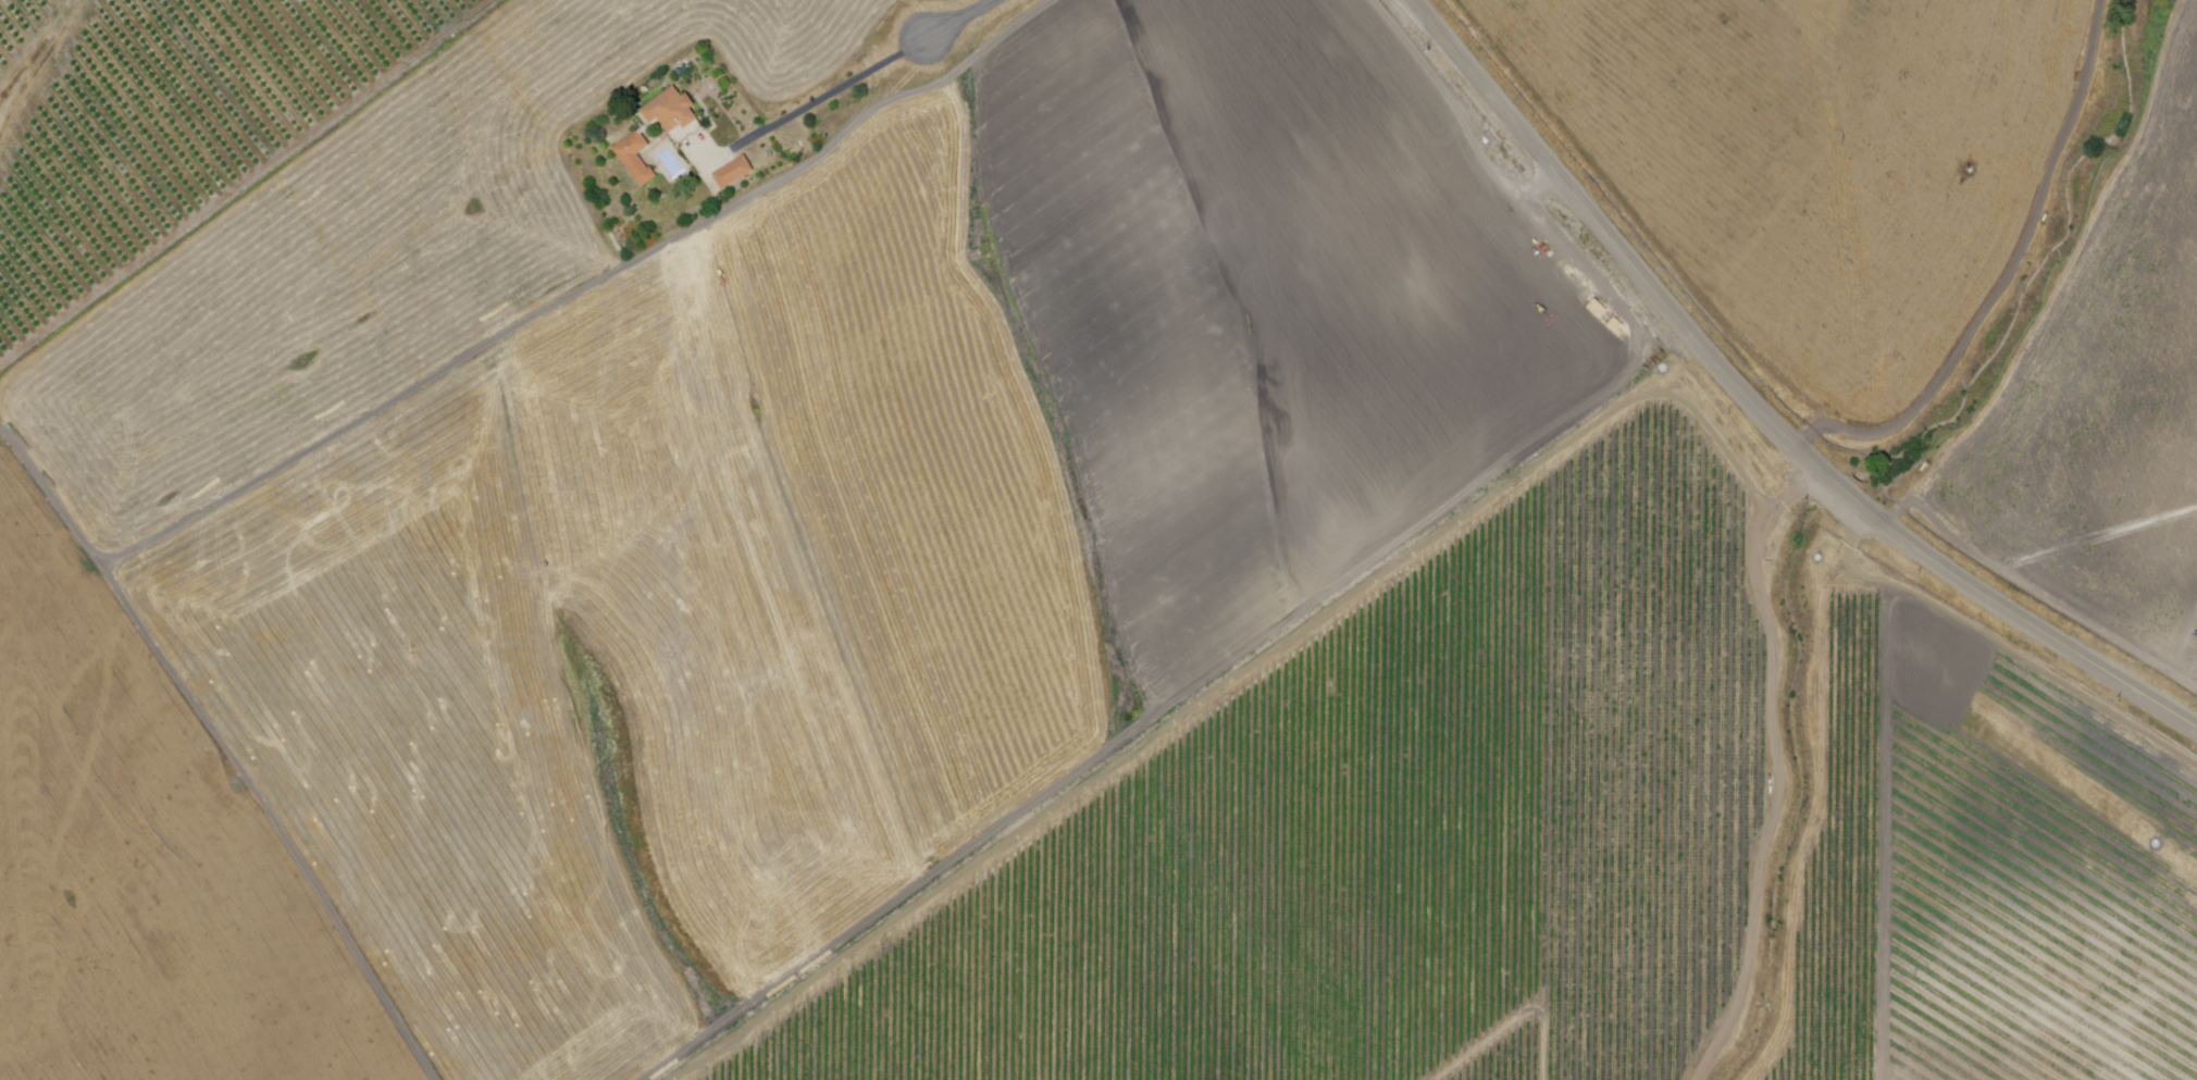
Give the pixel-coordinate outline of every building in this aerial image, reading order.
[(674,88),(641,114),(651,127),(658,122),(670,138),(682,129),(685,133),(699,122),(692,112),(697,108),(687,96),(683,99),(674,88)] [(651,148),(640,132),(613,151),(643,190),(659,178),(651,169),(649,171),(640,157),(651,148)] [(745,157),(756,174),(724,194),(713,176),(745,157)]
